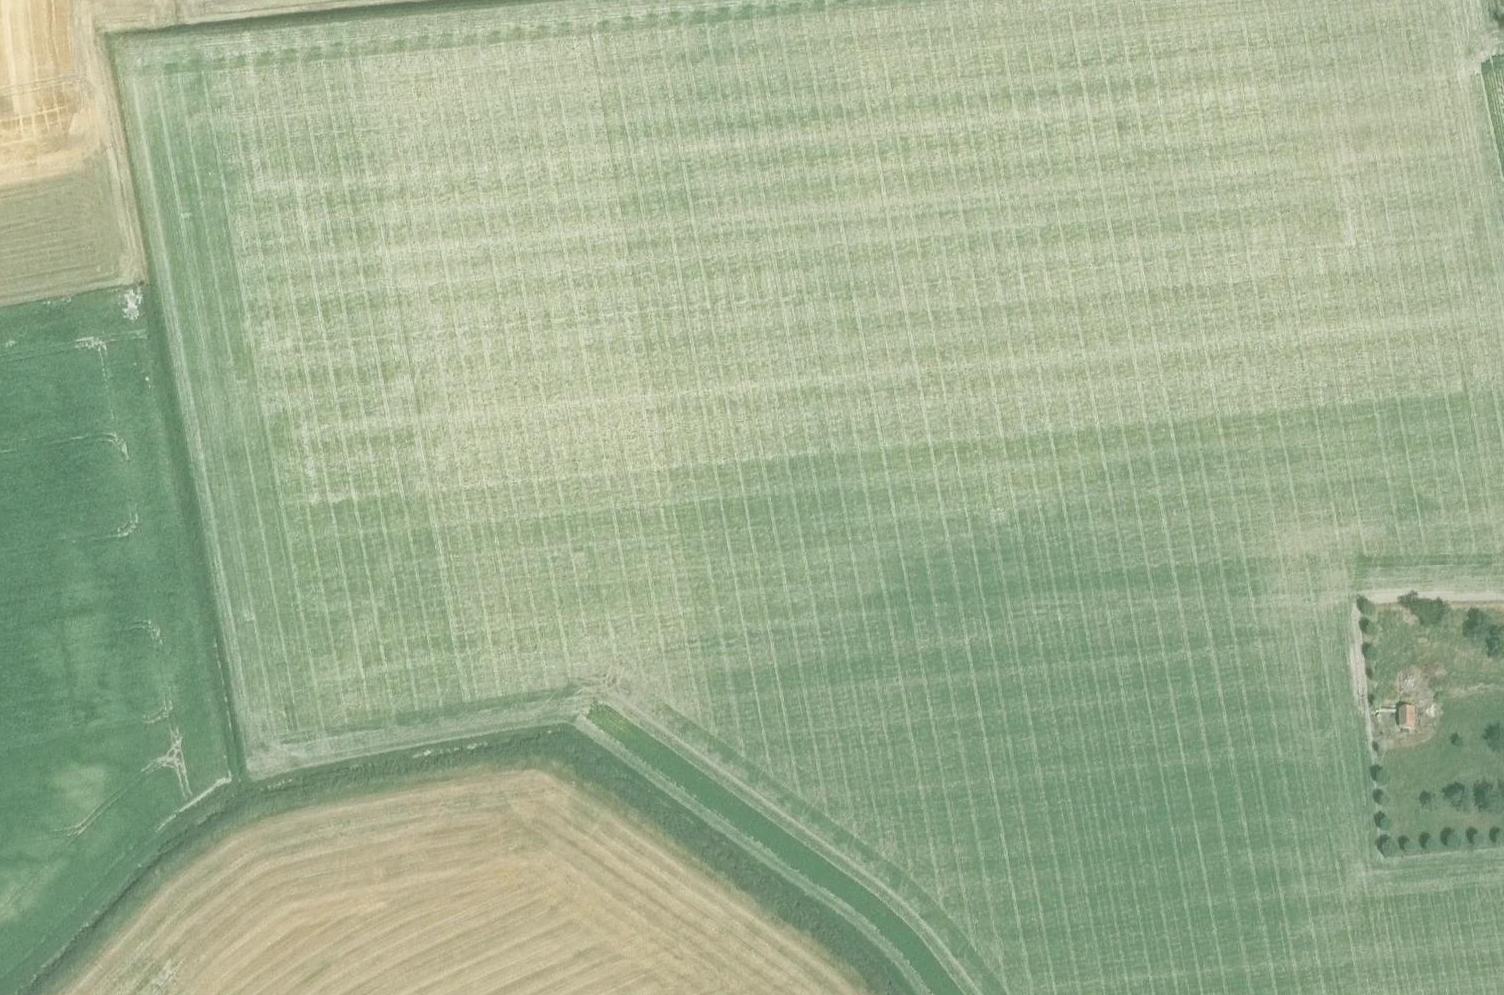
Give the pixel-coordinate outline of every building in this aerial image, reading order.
[(1415,711),(1402,711),(1402,730),(1415,730),(1415,711)]
